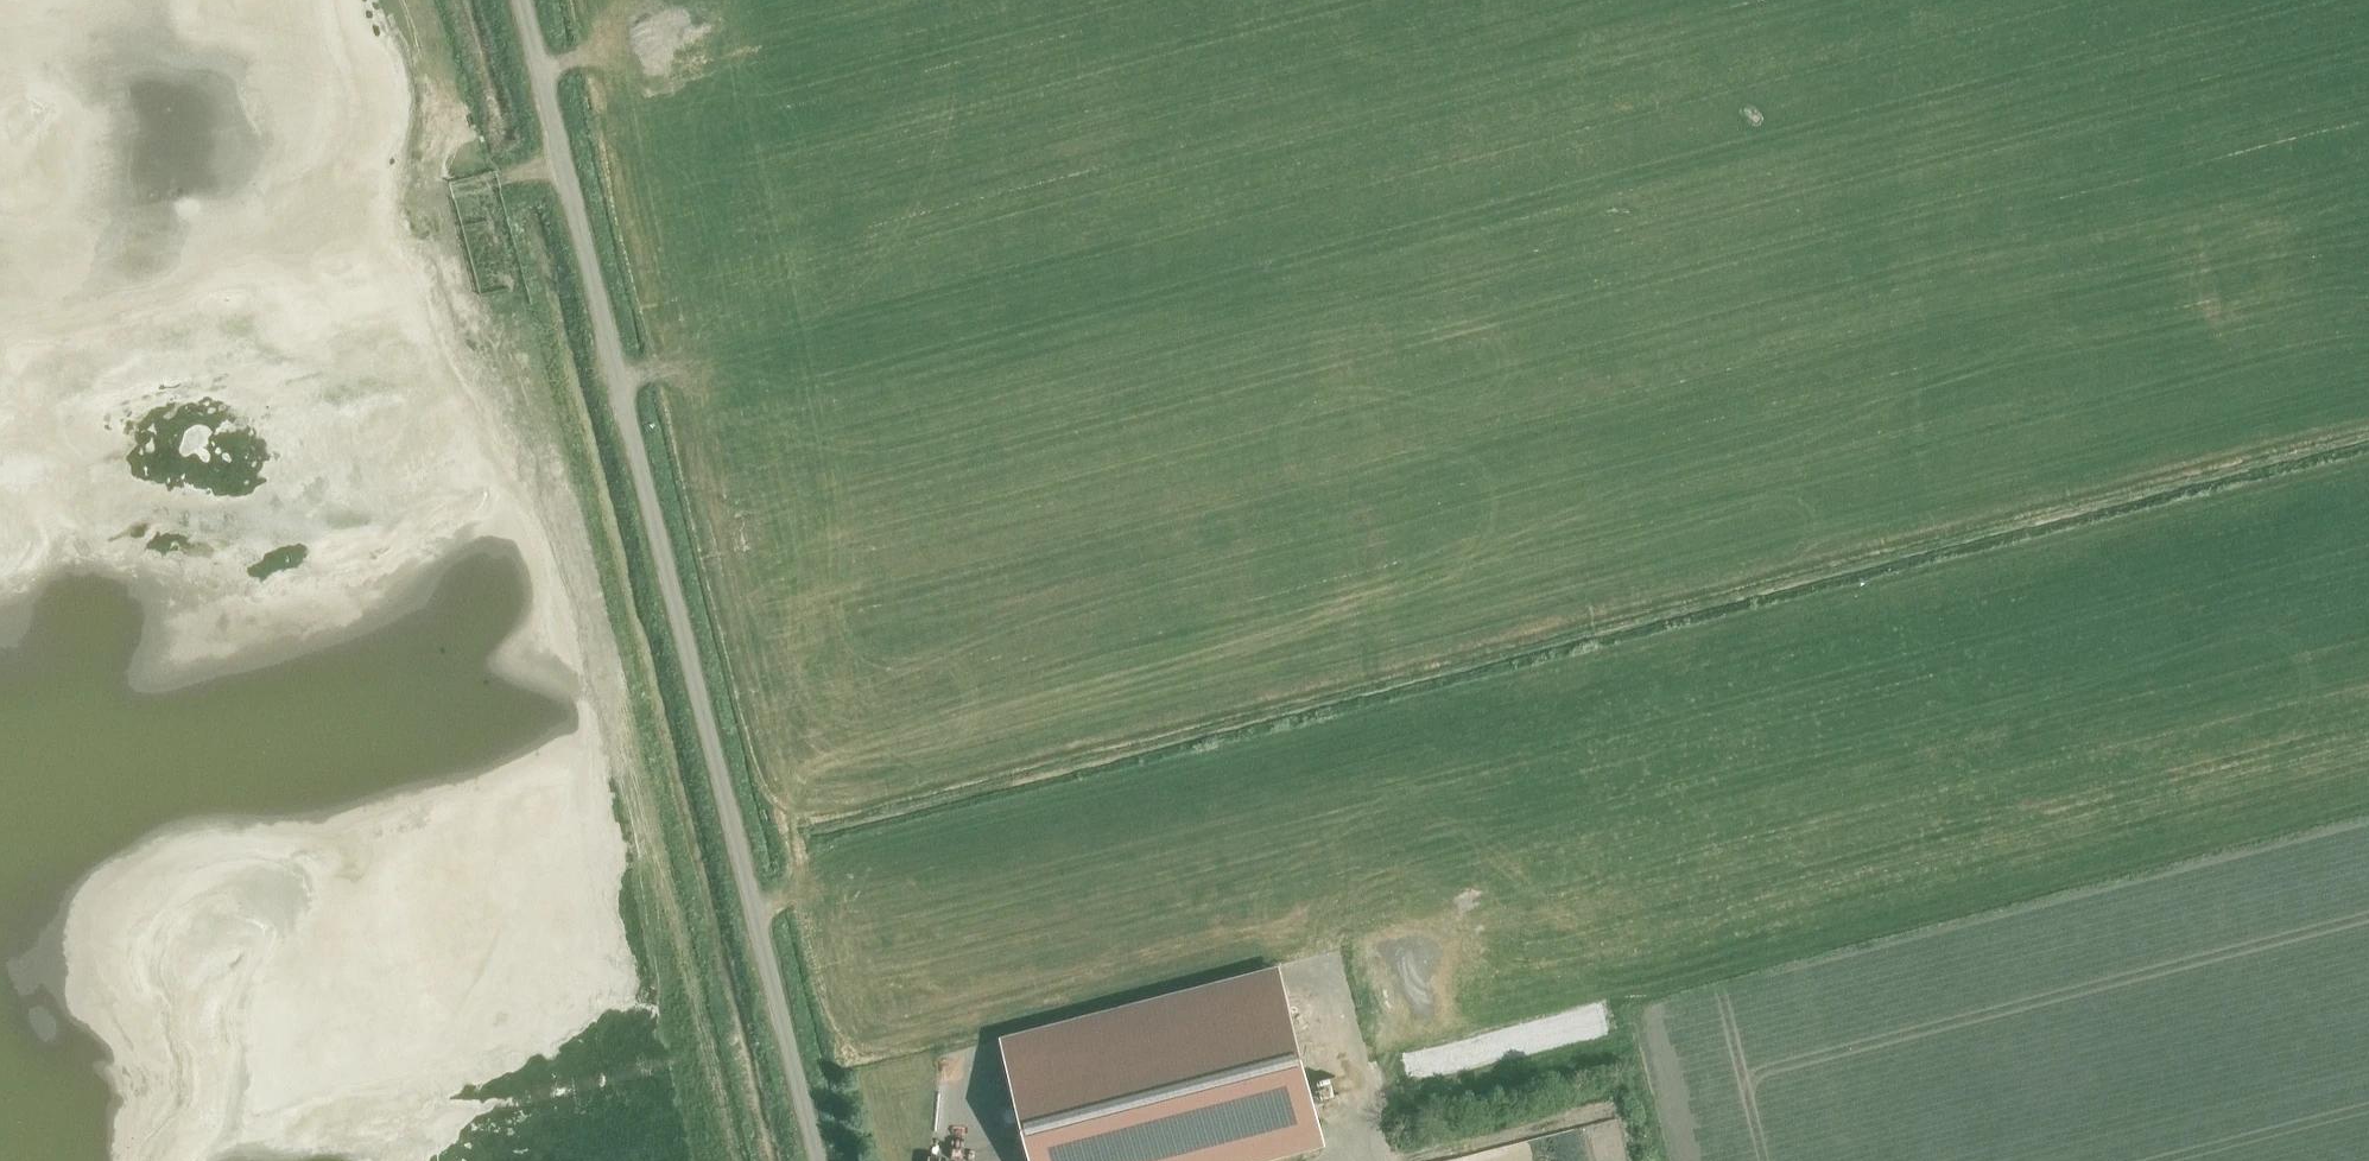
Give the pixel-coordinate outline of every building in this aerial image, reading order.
[(1041,1160),(1249,1160),(1344,1137),(1314,1009),(1022,1077),(1041,1160)]
